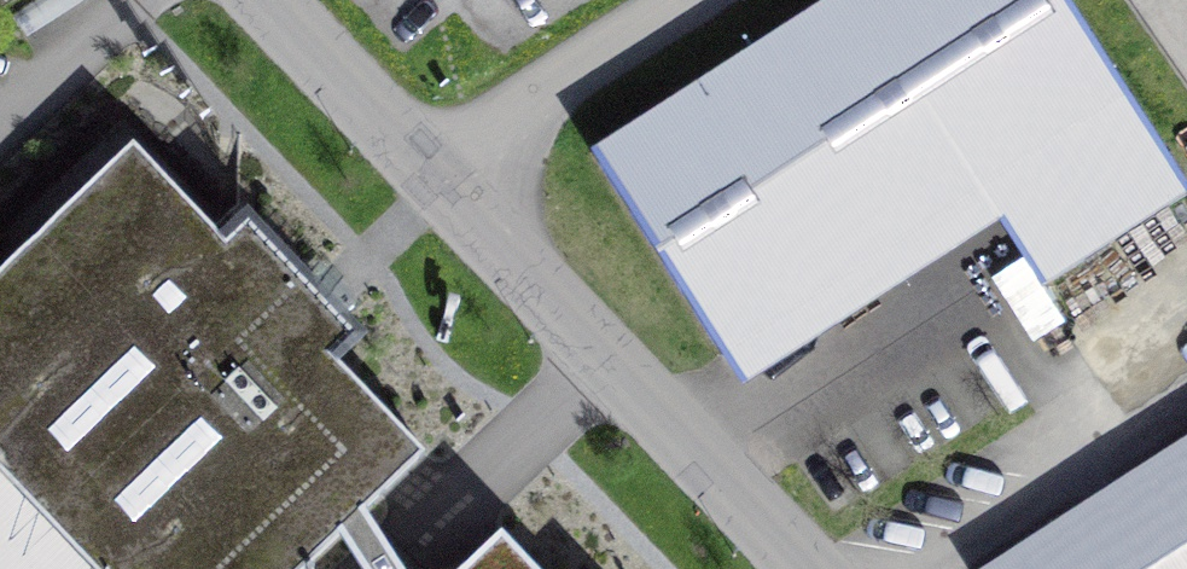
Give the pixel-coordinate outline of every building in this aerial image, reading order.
[(608,171),(745,383),(998,220),(1054,306),(1186,220),(1186,217),(1047,0),(873,0),(608,171)] [(134,147),(0,274),(0,470),(94,568),(304,568),(426,454),(331,354),(341,344),(319,321),(330,311),(321,301),(311,291),(300,301),(237,235),(227,244),(134,147)] [(996,568),(1186,568),(1186,444),(996,568)] [(502,533),(465,568),(536,568),(502,533)]
